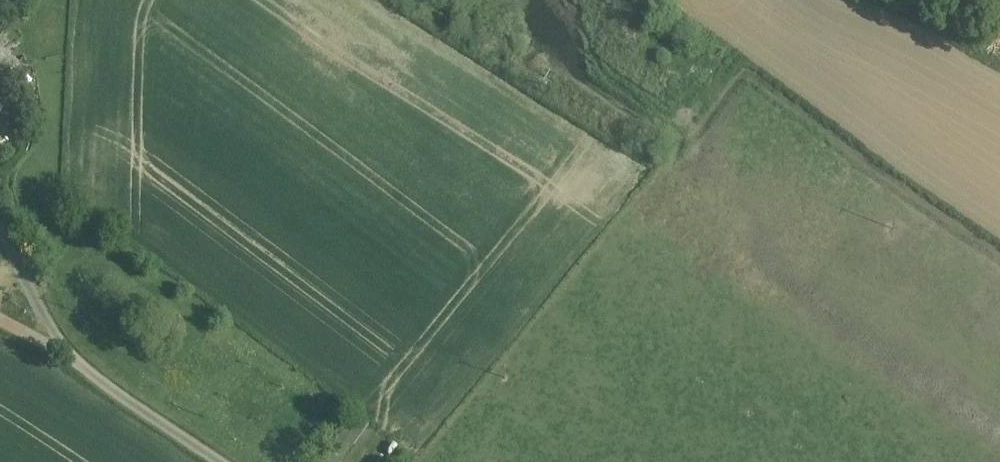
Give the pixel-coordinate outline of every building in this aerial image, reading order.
[(0,48),(0,67),(10,75),(19,64),(0,48)] [(10,75),(0,67),(0,87),(10,75)]
